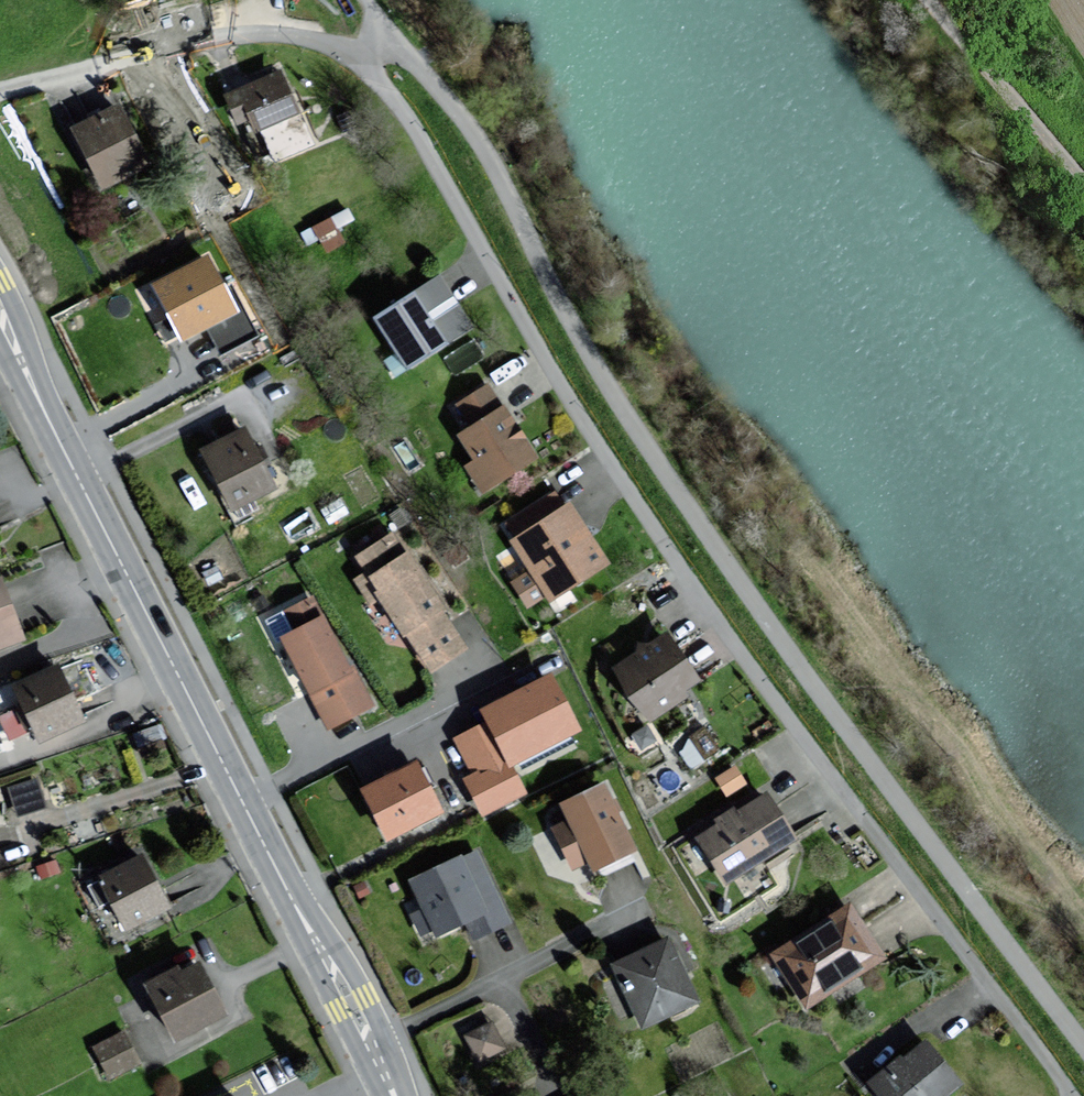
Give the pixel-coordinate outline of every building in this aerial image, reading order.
[(313,141),(283,71),(228,94),(240,123),(253,117),(271,159),(313,141)] [(144,160),(120,107),(75,127),(103,188),(132,175),(129,167),(144,160)] [(209,254),(152,284),(183,342),(239,312),(209,254)] [(474,333),(439,278),(374,319),(408,374),(474,333)] [(491,385),(485,389),(455,408),(469,430),(458,437),(473,461),(463,467),(481,496),(539,460),(491,385)] [(274,487),(244,431),(205,452),(235,508),(274,487)] [(564,508),(555,494),(509,524),(518,538),(513,541),(532,571),(515,582),(529,604),(546,593),(550,599),(607,562),(570,505),(564,508)] [(393,531),(356,555),(366,571),(355,579),(372,605),(379,600),(430,677),(472,650),(393,531)] [(0,581),(0,645),(22,637),(0,581)] [(277,638),(328,730),(374,705),(324,613),(277,638)] [(699,681),(666,635),(617,669),(650,716),(699,681)] [(83,721),(58,667),(17,685),(42,740),(83,721)] [(471,774),(463,779),(483,818),(528,795),(514,767),(582,732),(552,673),(481,709),(488,722),(453,740),(471,774)] [(25,728),(14,705),(0,711),(0,714),(9,735),(25,728)] [(415,764),(365,790),(389,836),(439,811),(415,764)] [(38,773),(8,782),(17,810),(46,801),(38,773)] [(604,784),(562,804),(570,820),(554,828),(573,868),(589,860),(593,869),(635,849),(604,784)] [(797,842),(764,792),(695,836),(728,886),(797,842)] [(461,856),(411,881),(425,911),(413,917),(422,934),(433,929),(436,936),(464,922),(473,939),(510,922),(476,853),(463,859),(461,856)] [(171,912),(143,856),(99,878),(126,933),(171,912)] [(882,957),(849,905),(774,954),(807,1006),(882,957)] [(698,1008),(668,940),(612,965),(642,1032),(698,1008)] [(228,1018),(199,964),(179,975),(175,969),(144,985),(176,1045),(228,1018)] [(504,1048),(492,1023),(467,1035),(479,1060),(504,1048)] [(136,1065),(126,1041),(97,1053),(108,1078),(136,1065)] [(924,1043),(902,1062),(898,1057),(869,1081),(882,1095),(945,1095),(959,1084),(924,1043)]
